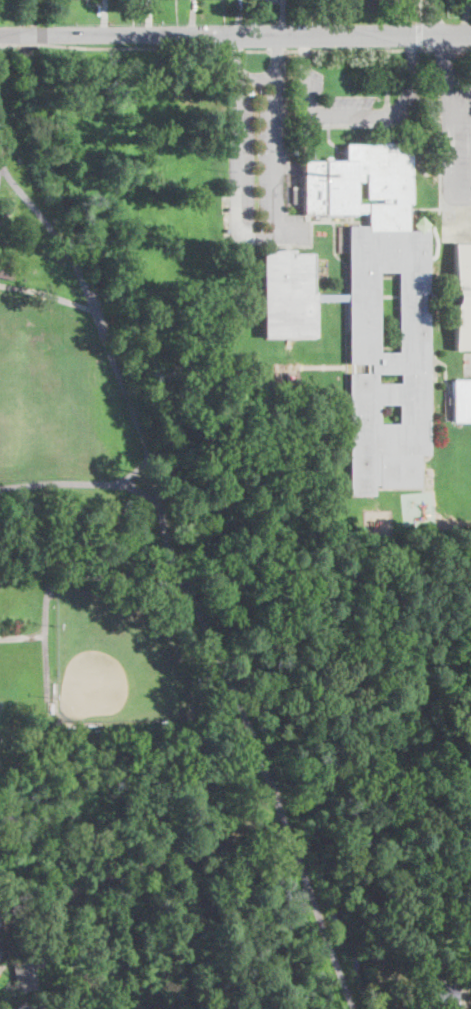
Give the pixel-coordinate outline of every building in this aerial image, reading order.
[(453,244),(470,244),(470,350),(455,351),(453,299),(432,299),(430,299),(429,299),(430,454),(430,455),(429,455),(420,455),(421,486),(421,488),(413,488),(379,488),(379,486),(374,486),(374,496),(350,496),(349,374),(362,374),(371,374),(371,364),(349,364),(349,300),(348,300),(345,300),(319,300),(318,339),(265,339),(265,252),(268,251),(270,251),(281,249),(297,249),(297,254),(316,254),(316,293),(318,293),(318,295),(345,294),(348,294),(349,294),(348,252),(348,231),(356,231),(368,231),(368,212),(356,212),(356,215),(346,215),(345,215),(338,215),(336,215),(331,215),(321,215),(309,215),(303,215),(302,176),(302,170),(302,161),(302,160),(335,160),(339,160),(348,160),(348,154),(348,151),(348,144),(378,144),(382,145),(383,145),(383,143),(393,143),(399,143),(399,153),(410,153),(411,168),(411,198),(394,199),(394,204),(408,203),(408,208),(408,210),(408,214),(408,231),(426,231),(429,231),(429,291),(430,291),(432,291),(454,292),(453,244)] [(424,228),(413,228),(412,215),(424,215),(424,228)] [(14,280),(0,277),(0,260),(17,263),(14,280)] [(453,379),(470,379),(470,420),(453,420),(453,379)] [(15,903),(12,910),(4,906),(8,899),(15,903)] [(430,962),(422,968),(418,962),(425,956),(430,962)] [(35,990),(16,993),(11,962),(31,959),(35,990)]
